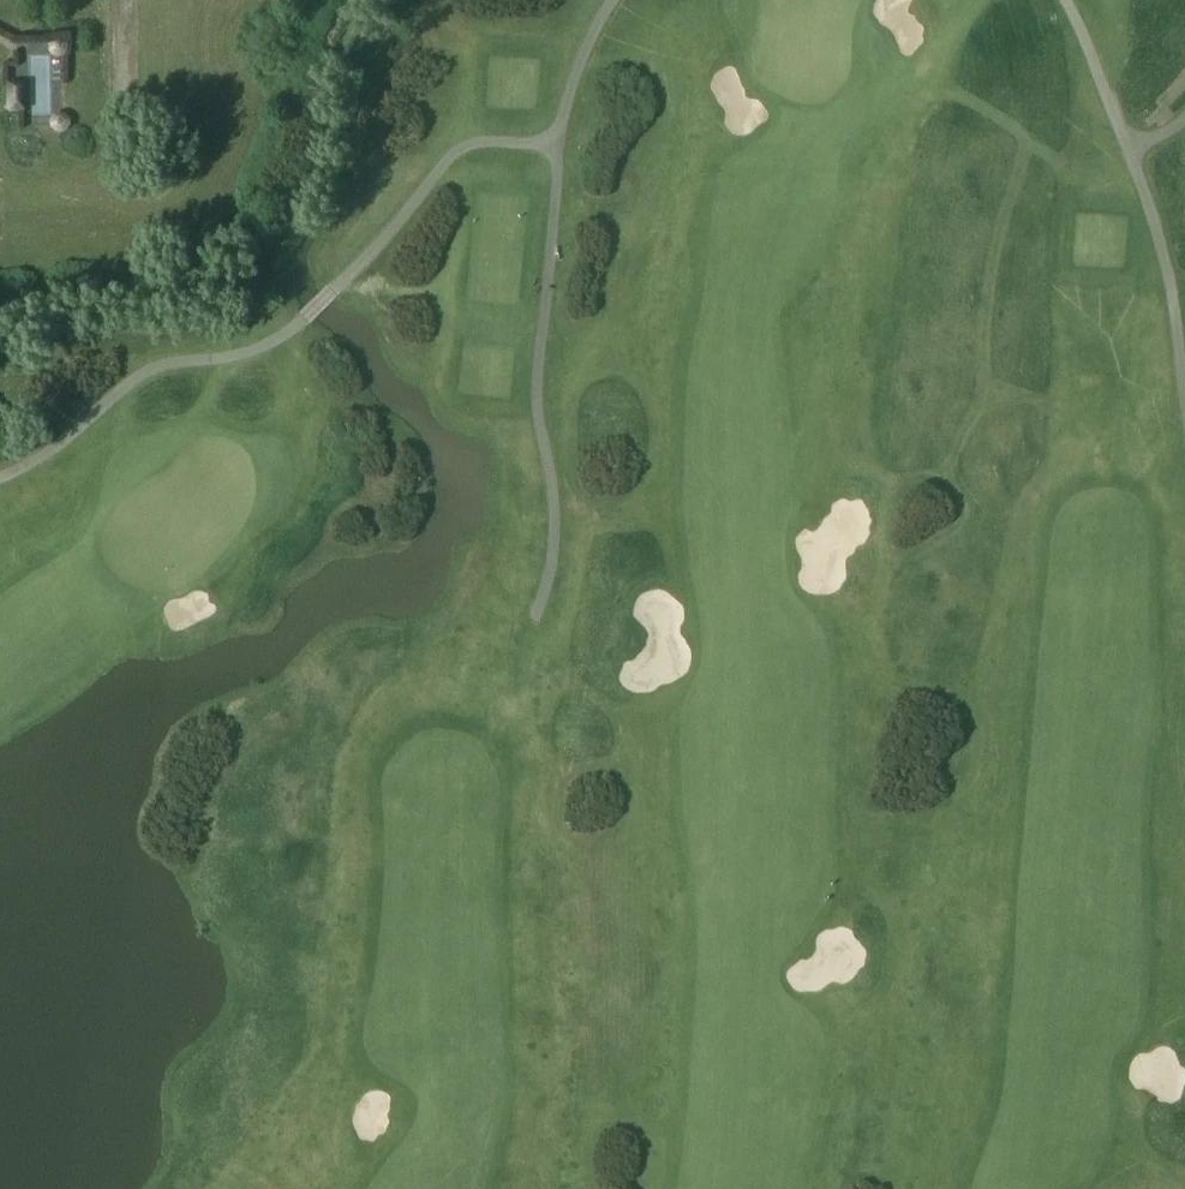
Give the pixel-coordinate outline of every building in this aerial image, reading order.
[(65,40),(18,40),(18,110),(31,110),(31,115),(65,115),(65,40)]
